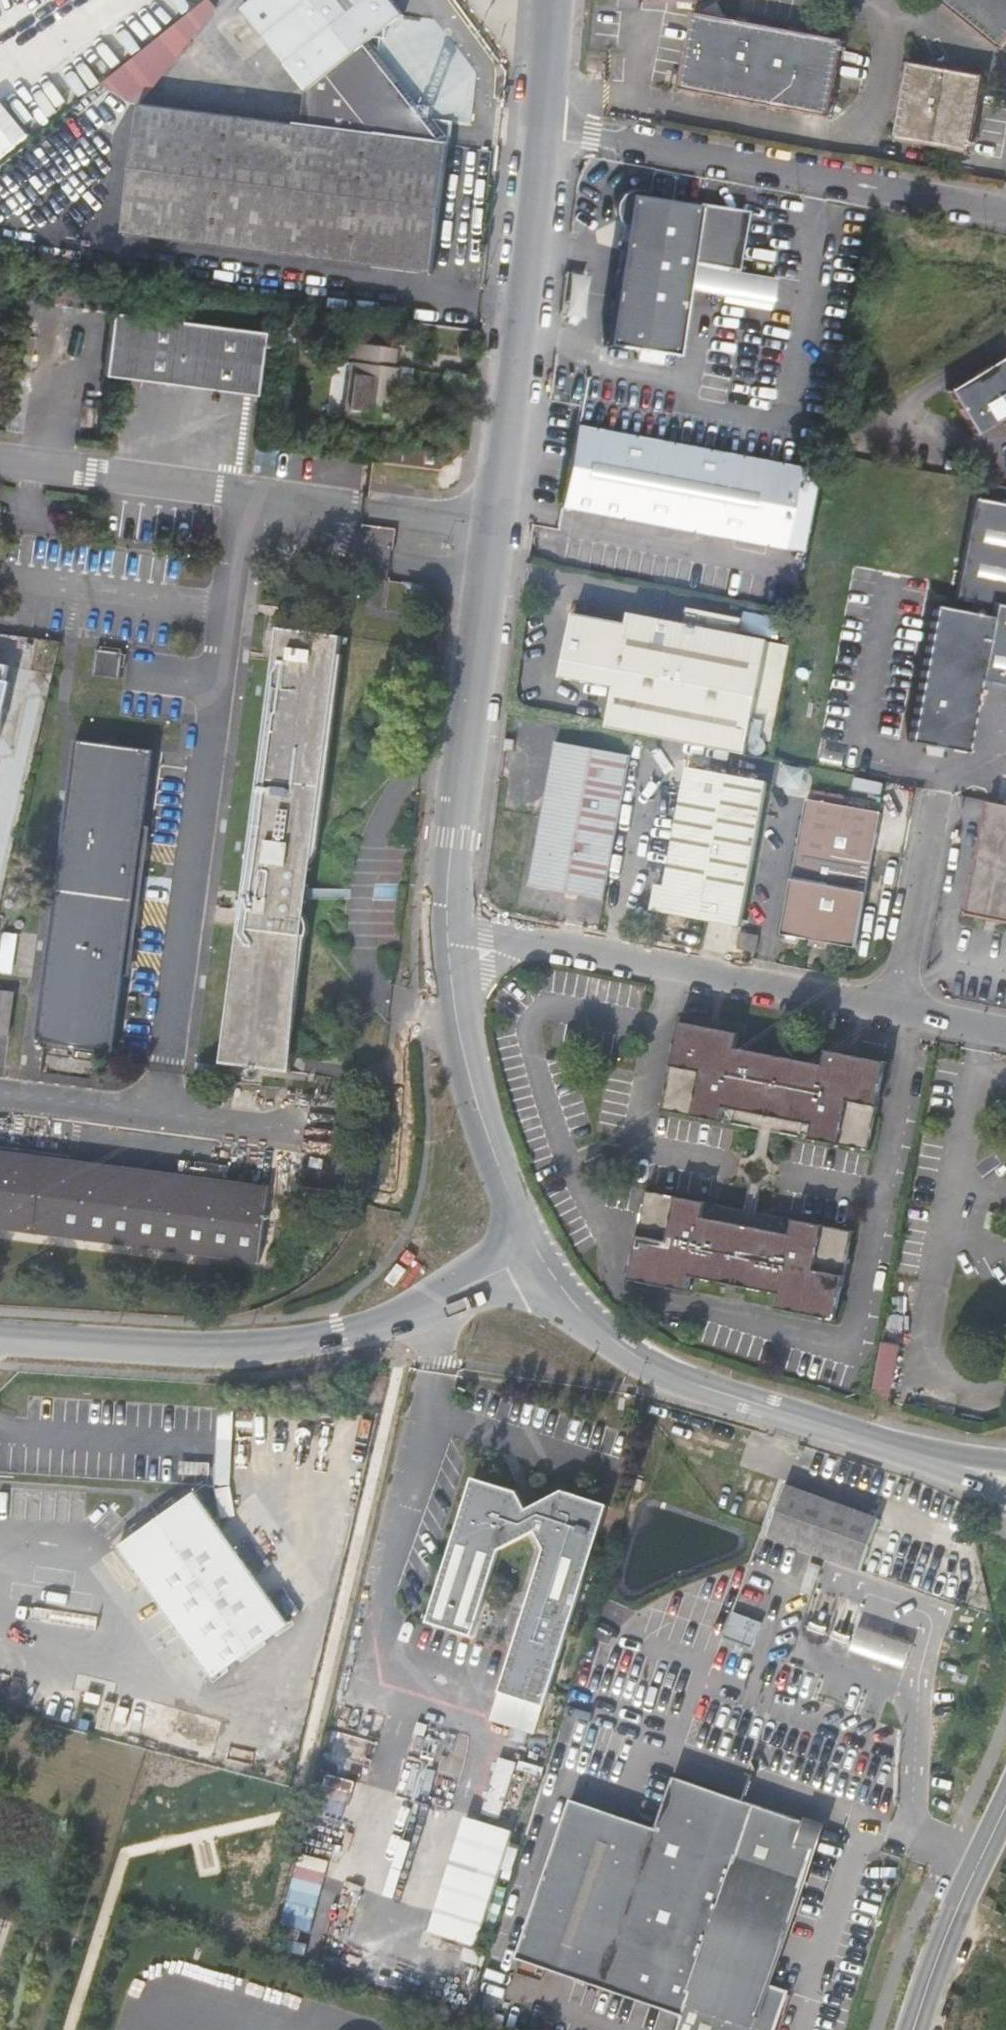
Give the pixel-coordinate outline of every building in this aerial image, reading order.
[(399,17),(386,0),(250,0),(236,11),(302,94),(306,91),(301,126),(450,144),(452,122),(433,120),(381,53),(382,39),(387,39),(388,26),(399,17)] [(635,0),(617,0),(616,9),(634,10),(635,0)] [(687,8),(687,2),(694,3),(694,0),(661,0),(674,1),(673,8),(687,8)] [(997,46),(1005,36),(1005,0),(939,0),(997,46)] [(676,90),(824,115),(837,38),(689,14),(676,90)] [(893,137),(967,149),(979,75),(905,63),(893,137)] [(31,134),(2,96),(0,98),(0,150),(4,155),(31,134)] [(235,118),(138,105),(121,236),(432,275),(450,144),(301,126),(235,118)] [(603,349),(677,360),(691,267),(738,274),(746,221),(695,208),(626,197),(603,349)] [(863,230),(855,229),(853,246),(861,247),(863,230)] [(97,383),(249,401),(257,338),(105,319),(97,383)] [(394,350),(350,345),(340,418),(390,425),(397,370),(391,369),(393,359),(394,350)] [(1005,357),(946,394),(974,437),(1005,418),(1005,420),(1005,358),(1005,357)] [(560,507),(782,549),(792,496),(803,498),(808,472),(746,461),(574,429),(560,507)] [(945,752),(968,756),(983,684),(1005,688),(1005,507),(980,502),(959,603),(974,606),(972,616),(939,610),(912,745),(933,749),(945,752)] [(408,587),(439,634),(442,613),(426,589),(408,587)] [(686,608),(683,624),(739,635),(742,620),(686,608)] [(631,731),(633,732),(720,749),(744,754),(748,736),(767,641),(739,635),(683,624),(629,613),(627,622),(569,610),(556,674),(614,686),(606,726),(631,731)] [(280,631),(225,1066),(294,1076),(294,1069),(289,1068),(343,639),(280,631)] [(787,645),(767,641),(748,736),(770,741),(787,645)] [(122,680),(125,655),(99,652),(95,676),(122,680)] [(9,666),(0,664),(0,706),(9,666)] [(503,738),(502,748),(511,749),(512,739),(503,738)] [(117,1055),(156,754),(79,744),(40,1045),(117,1055)] [(614,830),(626,756),(553,744),(528,888),(601,901),(614,830)] [(943,766),(945,752),(933,749),(930,764),(943,766)] [(759,818),(766,782),(687,769),(666,888),(655,886),(651,913),(739,929),(759,818)] [(781,937),(810,942),(830,945),(855,950),(879,813),(805,800),(781,937)] [(991,805),(968,915),(1005,923),(1005,808),(991,805)] [(756,935),(739,932),(735,950),(753,953),(756,935)] [(20,938),(7,936),(2,975),(15,977),(20,938)] [(828,952),(830,945),(810,942),(809,949),(828,952)] [(0,996),(0,1040),(12,1041),(18,998),(0,996)] [(774,1138),(873,1159),(892,1067),(830,1053),(827,1068),(741,1051),(744,1035),(683,1023),(664,1115),(763,1136),(760,1151),(772,1153),(774,1138)] [(273,1198),(274,1192),(221,1185),(57,1164),(0,1157),(0,1236),(11,1237),(264,1268),(273,1198)] [(778,1315),(838,1328),(857,1238),(759,1217),(761,1203),(749,1200),(747,1215),(648,1194),(630,1285),(690,1297),(693,1282),(781,1300),(778,1315)] [(286,1265),(276,1264),(274,1280),(284,1282),(286,1265)] [(885,1349),(877,1386),(894,1390),(902,1353),(885,1349)] [(894,1390),(877,1386),(874,1403),(891,1407),(894,1390)] [(768,1539),(864,1567),(881,1514),(786,1482),(768,1539)] [(541,1549),(503,1693),(548,1704),(599,1506),(558,1494),(521,1512),(510,1495),(466,1483),(429,1620),(471,1632),(492,1554),(532,1534),(541,1549)] [(302,1632),(203,1490),(126,1546),(227,1686),(302,1632)] [(831,1642),(911,1666),(919,1639),(839,1616),(831,1642)] [(520,1952),(733,2026),(731,2029),(795,2029),(808,1993),(784,1985),(843,1812),(687,1759),(665,1825),(575,1794),(520,1952)] [(514,1831),(533,1770),(500,1760),(490,1790),(488,1790),(479,1820),(514,1831)] [(479,1820),(471,1818),(439,1919),(481,1933),(514,1831),(479,1820)] [(481,1933),(439,1919),(435,1933),(477,1947),(481,1933)] [(658,2029),(677,2029),(682,2011),(663,2007),(658,2029)]
